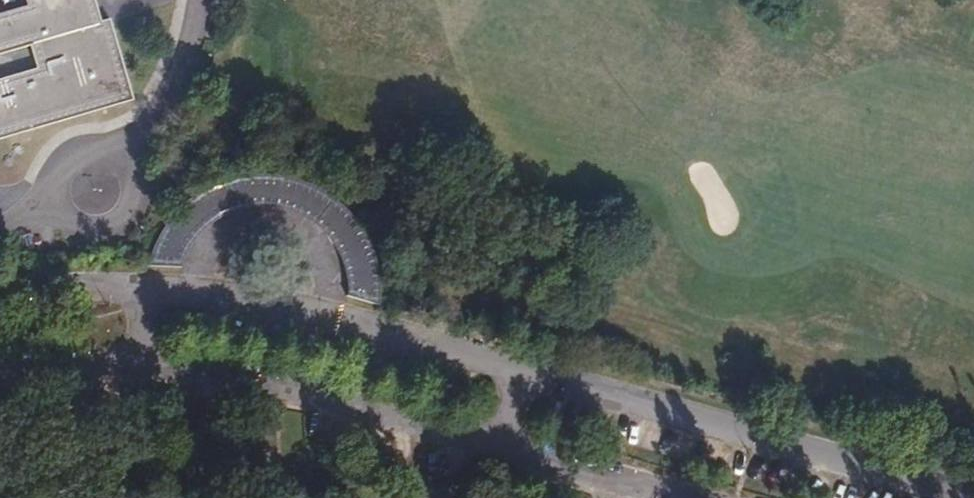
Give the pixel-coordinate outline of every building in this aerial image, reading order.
[(132,100),(109,21),(101,24),(94,0),(26,0),(28,7),(0,15),(0,137),(132,100)] [(153,255),(150,266),(180,274),(183,264),(186,255),(191,246),(196,238),(203,230),(210,224),(218,218),(227,214),(237,210),(247,208),(257,206),(267,206),(277,208),(287,210),(297,213),(306,218),(315,224),(322,231),(329,239),(335,247),(340,257),(343,265),(345,274),(346,284),(346,293),(345,302),(376,308),(377,297),(377,285),(376,273),(374,262),(370,251),(366,240),(360,230),(353,221),(346,211),(337,203),(327,196),(317,190),(307,184),(295,180),(284,178),(272,176),(261,176),(249,176),(238,178),(227,181),(216,185),(205,190),(195,197),(185,205),(177,213),(169,223),(163,233),(158,244),(153,255)]
